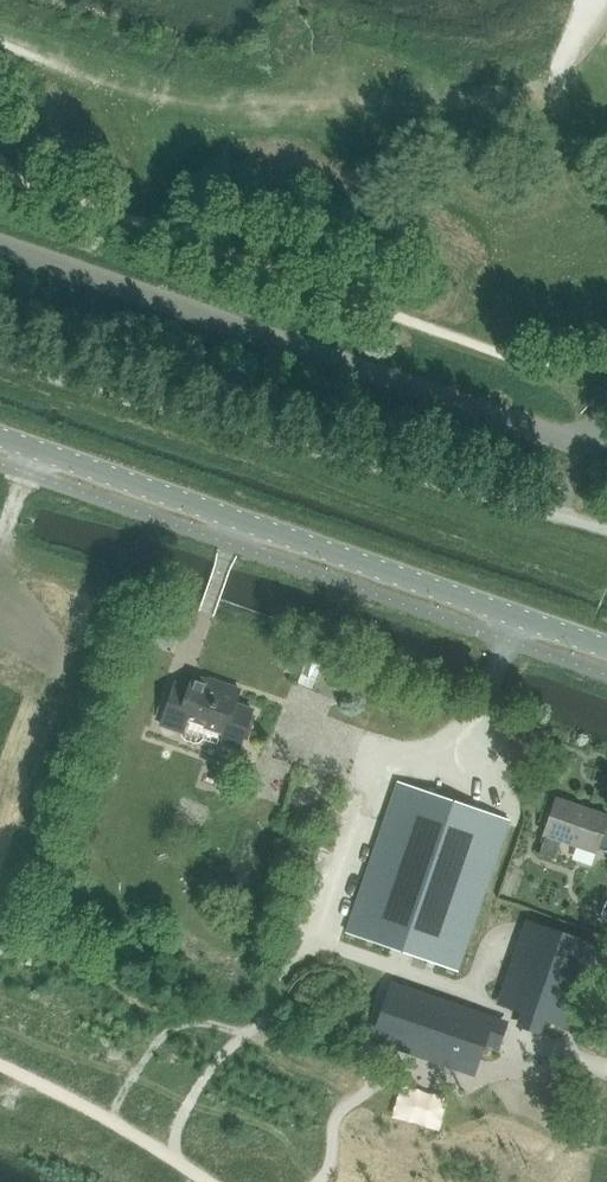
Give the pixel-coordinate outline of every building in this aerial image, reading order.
[(337,666),(329,683),(350,691),(357,674),(337,666)] [(184,688),(171,684),(165,703),(160,702),(152,726),(179,735),(184,719),(222,731),(223,727),(228,728),(234,729),(237,728),(242,726),(245,723),(248,717),(248,713),(247,707),(245,704),(243,702),(240,700),(237,699),(233,697),(236,688),(207,679),(205,684),(187,678),(184,688)] [(397,783),(346,932),(389,947),(458,971),(485,895),(509,822),(397,783)] [(606,852),(606,851),(606,831),(605,831),(604,828),(606,819),(606,816),(556,798),(543,834),(545,834),(539,852),(553,857),(559,839),(595,852),(596,851),(599,850),(606,852)] [(529,926),(502,1003),(526,1011),(522,1024),(538,1030),(542,1016),(565,1024),(592,947),(529,926)] [(393,988),(376,1038),(472,1070),(483,1039),(496,1043),(502,1025),(393,988)]
